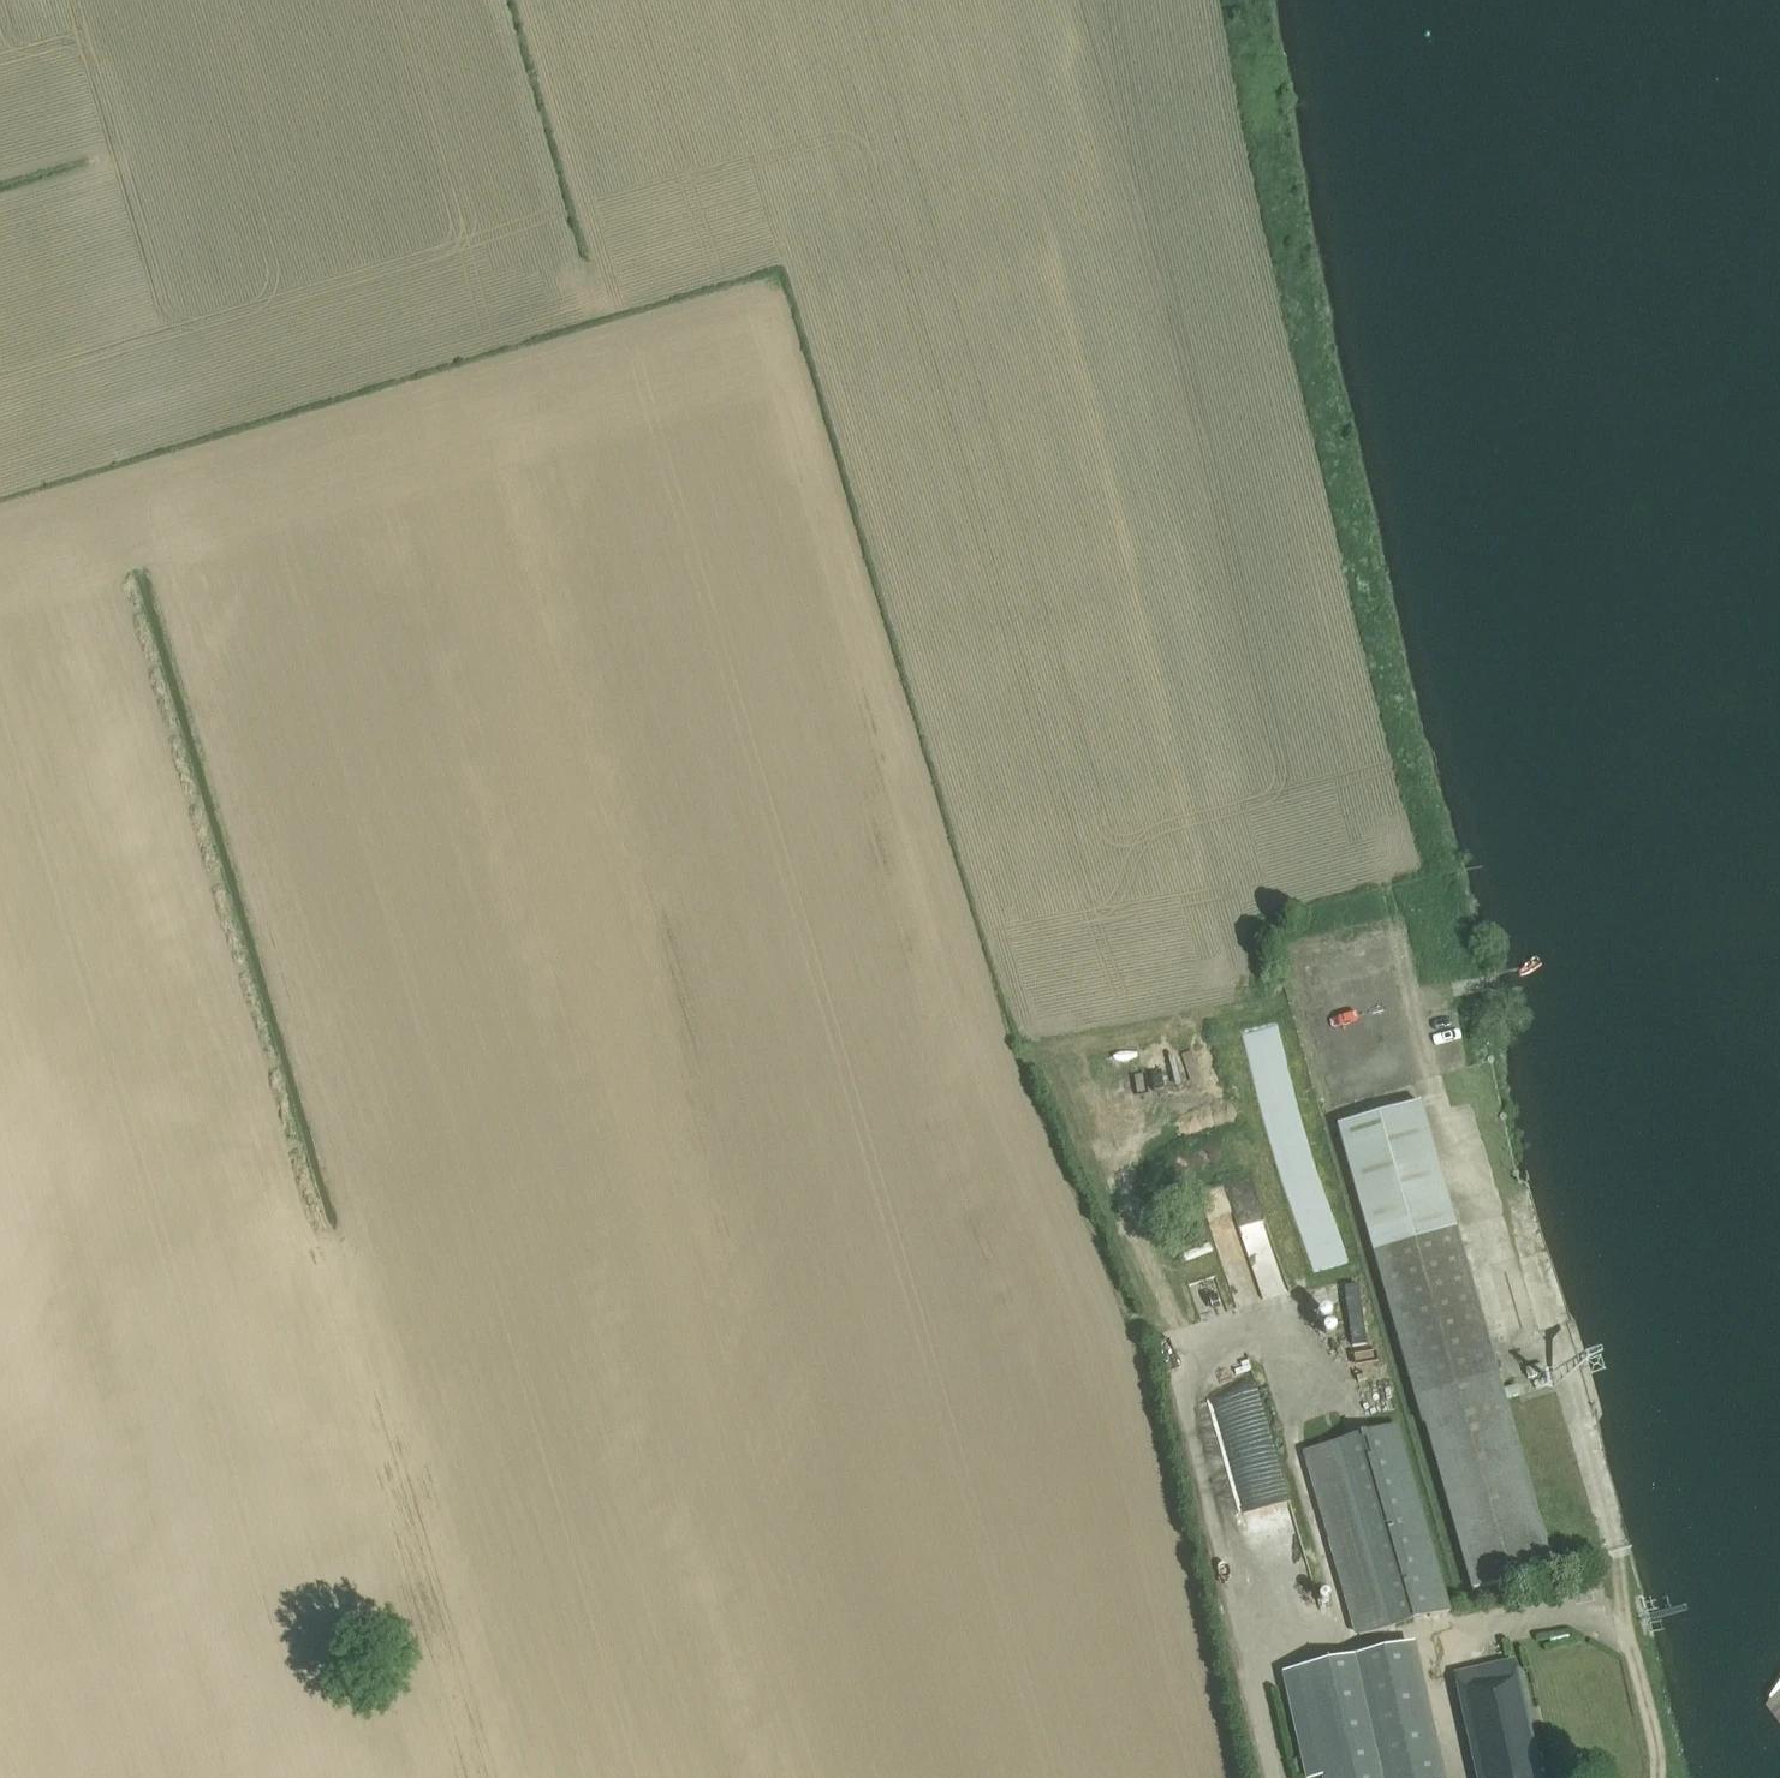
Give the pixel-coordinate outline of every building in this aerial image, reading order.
[(1344,1127),(1475,1590),(1545,1570),(1413,1107),(1344,1127)] [(1244,1240),(1269,1231),(1249,1175),(1223,1184),(1244,1240)] [(1348,1213),(1333,1217),(1347,1274),(1362,1270),(1348,1213)] [(1299,1455),(1351,1640),(1450,1612),(1398,1428),(1328,1447),(1299,1455)] [(1326,1777),(1441,1777),(1412,1646),(1284,1675),(1308,1777),(1323,1777),(1325,1777),(1326,1777)] [(1515,1662),(1455,1675),(1478,1777),(1541,1777),(1515,1662)]
